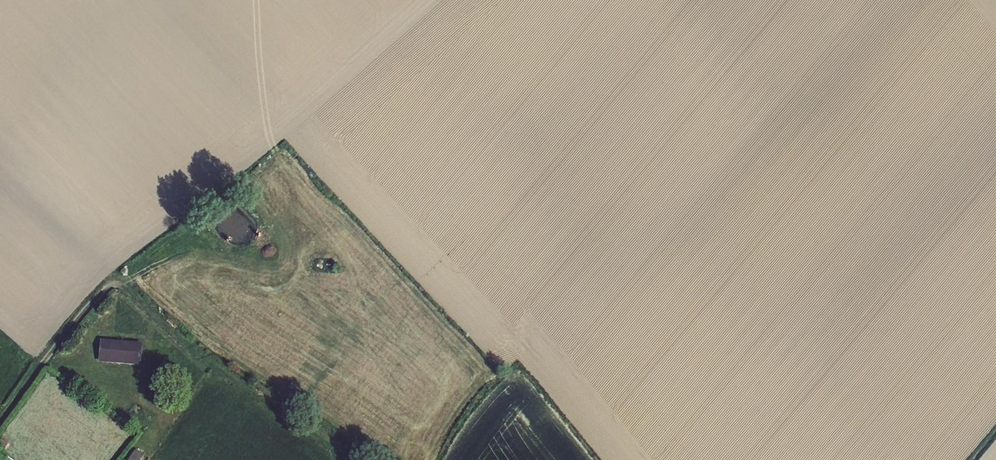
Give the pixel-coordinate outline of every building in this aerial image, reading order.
[(144,345),(101,341),(99,363),(142,367),(144,345)] [(0,438),(0,449),(4,451),(9,444),(0,438)] [(136,449),(129,459),(141,459),(145,454),(136,449)]
